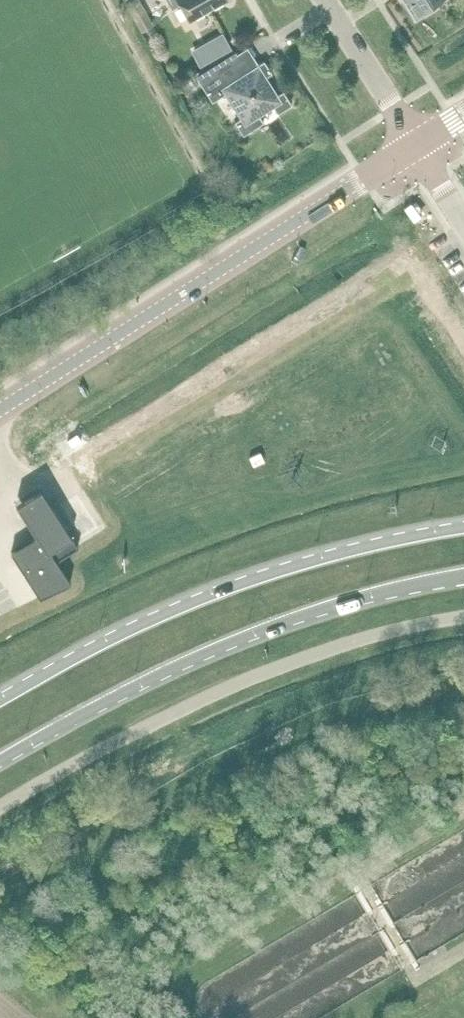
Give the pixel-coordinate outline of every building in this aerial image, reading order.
[(173,10),(181,5),(190,20),(226,0),(167,0),(173,10)] [(417,17),(432,8),(433,10),(434,9),(432,5),(440,0),(406,0),(417,17)] [(224,31),(208,40),(217,56),(233,47),(224,31)] [(278,113),(293,104),(284,91),(278,94),(267,77),(273,73),(265,60),(245,73),(234,55),(198,79),(213,102),(226,94),(241,118),(235,122),(244,135),(265,122),(260,115),(274,107),(278,113)] [(101,522),(79,486),(56,500),(78,536),(101,522)] [(37,536),(11,552),(40,598),(71,584),(72,583),(57,561),(78,547),(49,501),(29,514),(42,533),(37,536)]
